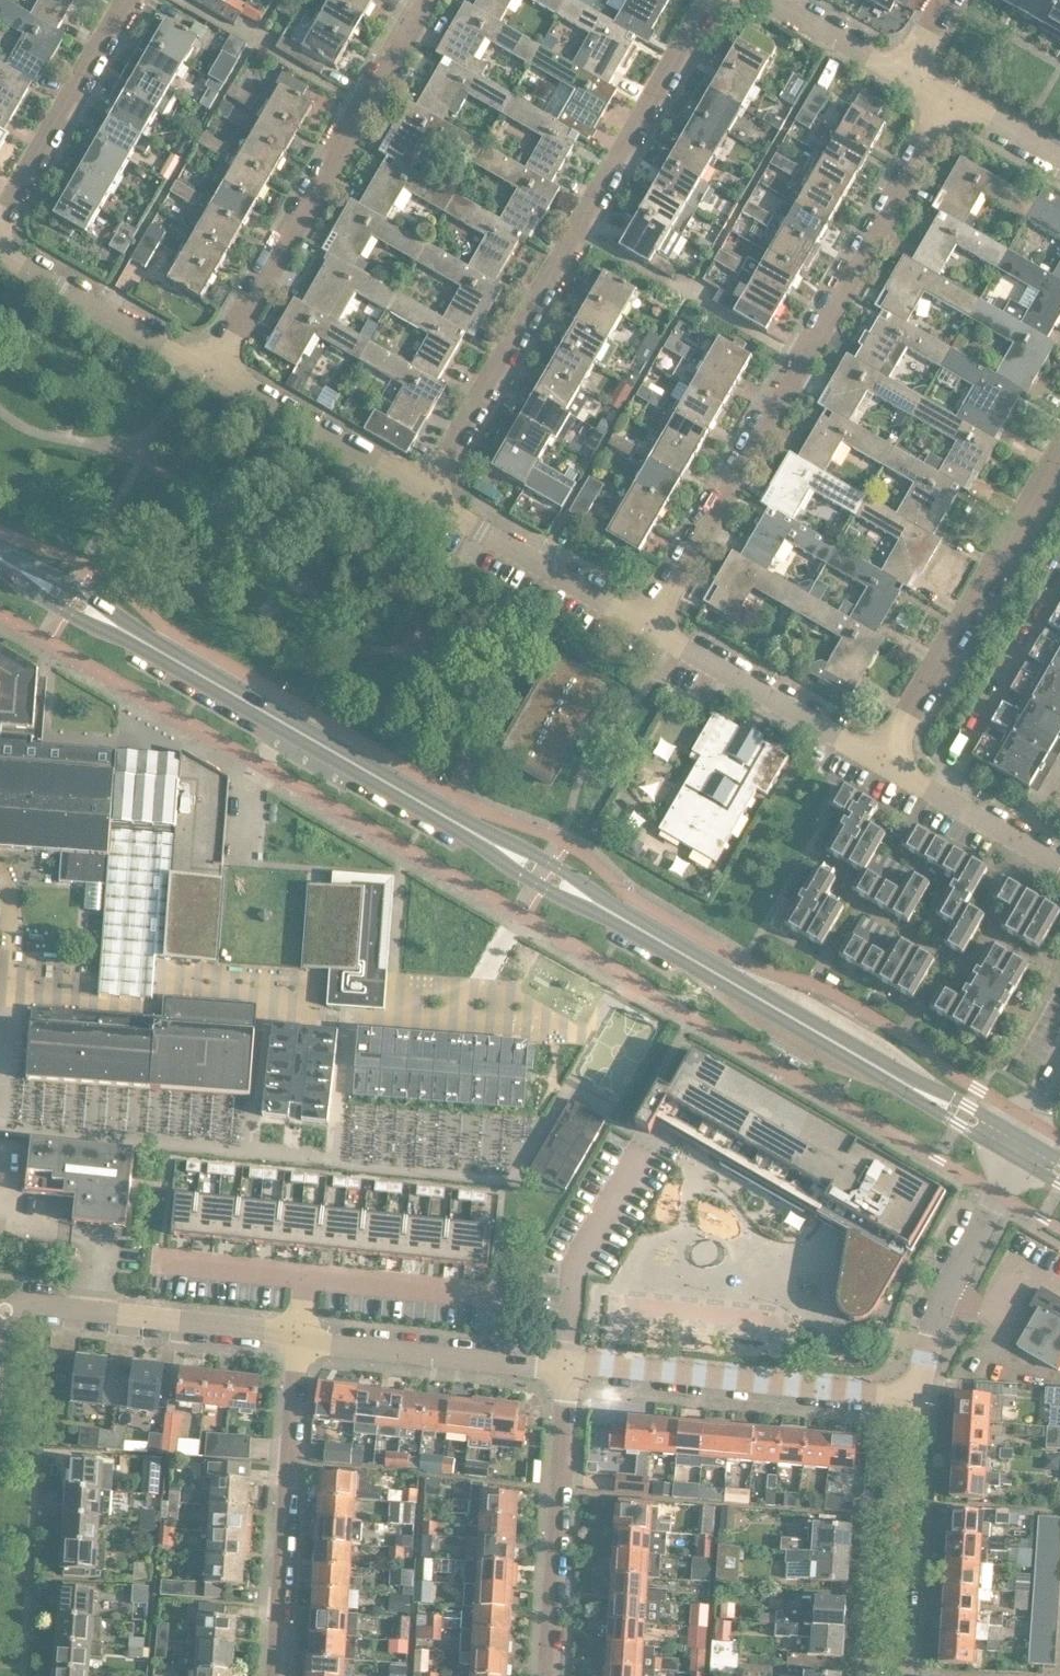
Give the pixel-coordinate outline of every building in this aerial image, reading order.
[(21,39),(4,68),(26,81),(34,86),(63,36),(55,31),(29,16),(1,0),(0,0),(0,26),(21,39)] [(29,16),(55,31),(73,0),(39,0),(29,16)] [(189,1),(210,13),(216,3),(221,5),(221,4),(224,0),(189,0),(189,1)] [(294,5),(285,0),(280,0),(275,9),(287,16),(294,5)] [(327,2),(361,21),(373,0),(328,0),(327,2)] [(471,8),(498,23),(511,0),(475,0),(471,8)] [(566,0),(526,0),(556,17),(566,0)] [(556,17),(598,41),(580,71),(605,86),(634,37),(612,24),(589,11),(570,0),(566,0),(556,17)] [(589,11),(595,0),(594,0),(570,0),(589,11)] [(612,24),(634,37),(637,39),(646,24),(652,27),(668,0),(626,0),(612,24)] [(889,12),(894,3),(904,8),(909,0),(867,0),(889,12)] [(1027,0),(998,0),(1020,13),(1027,0)] [(1020,13),(1042,26),(1057,0),(1027,0),(1020,13)] [(1042,26),(1040,29),(1059,41),(1059,0),(1057,0),(1042,26)] [(313,26),(347,45),(361,21),(327,2),(313,26)] [(192,22),(186,34),(177,29),(184,15),(162,3),(155,17),(164,21),(154,38),(147,33),(141,43),(184,67),(199,41),(205,29),(192,22)] [(233,26),(239,15),(221,4),(221,5),(216,3),(210,13),(233,26)] [(485,67),(472,59),(483,39),(528,65),(539,47),(498,23),(471,8),(463,3),(443,37),(449,41),(440,56),(443,58),(478,78),(485,67)] [(306,12),(294,5),(287,16),(300,23),(306,12)] [(244,6),(239,15),(256,25),(261,16),(244,6)] [(313,26),(300,49),(299,51),(302,53),(296,63),(318,76),(324,65),(333,70),(347,45),(313,26)] [(300,49),(280,38),(273,49),(296,63),(302,53),(299,51),(300,49)] [(726,57),(717,52),(712,60),(756,86),(770,62),(735,41),(726,57)] [(135,72),(170,92),(184,67),(141,43),(136,52),(144,56),(135,72)] [(539,47),(528,65),(573,91),(555,123),(578,135),(581,137),(590,122),(595,125),(615,91),(605,86),(580,71),(539,47)] [(222,85),(235,64),(221,56),(208,77),(222,85)] [(478,78),(443,58),(414,107),(440,122),(446,112),(454,116),(466,95),(499,115),(510,96),(478,78)] [(707,69),(716,74),(706,90),(742,110),(756,86),(712,60),(707,69)] [(3,121),(6,123),(26,90),(22,88),(26,81),(4,68),(0,66),(0,126),(3,121)] [(113,91),(156,115),(170,92),(135,72),(126,87),(118,82),(113,91)] [(298,132),(313,107),(298,98),(305,88),(279,73),(273,84),(277,86),(263,111),(298,132)] [(806,82),(795,76),(792,74),(777,98),(792,107),(806,82)] [(237,103),(243,92),(231,85),(224,96),(237,103)] [(829,96),(814,87),(800,112),(815,121),(829,96)] [(199,105),(206,110),(216,95),(208,90),(199,105)] [(689,100),(684,109),(728,134),(742,110),(706,90),(697,105),(689,100)] [(116,104),(107,120),(142,140),(156,115),(113,91),(109,99),(116,104)] [(256,99),(243,92),(237,103),(250,110),(256,99)] [(510,96),(499,115),(541,138),(523,170),(549,184),(578,135),(555,123),(510,96)] [(392,138),(382,156),(385,158),(412,174),(430,141),(471,165),(482,146),(440,122),(414,107),(405,102),(387,135),(392,138)] [(835,133),(870,153),(885,128),(850,107),(835,133)] [(714,159),(728,134),(684,109),(679,118),(687,122),(678,138),(714,159)] [(298,132),(263,111),(249,136),(284,156),(298,132)] [(815,121),(800,112),(794,122),(809,131),(815,121)] [(98,135),(90,131),(85,140),(128,164),(136,151),(143,155),(150,144),(142,140),(107,120),(98,135)] [(821,157),(856,177),(870,153),(835,133),(821,157)] [(209,151),(214,143),(201,136),(196,144),(209,151)] [(249,136),(235,160),(270,180),(284,156),(249,136)] [(661,150),(656,158),(700,183),(714,159),(678,138),(669,154),(661,150)] [(171,152),(179,156),(185,143),(178,139),(171,152)] [(80,168),(114,188),(128,164),(85,140),(80,149),(88,153),(80,168)] [(226,150),(214,143),(209,151),(222,158),(226,150)] [(482,146),(471,165),(513,189),(494,221),(521,236),(523,237),(533,221),(539,224),(559,190),(549,184),(523,170),(482,146)] [(768,165),(781,172),(787,161),(774,154),(768,165)] [(856,177),(821,157),(807,181),(842,201),(856,177)] [(357,206),(384,222),(402,191),(443,214),(453,197),(412,174),(385,158),(357,206)] [(709,189),(700,183),(656,158),(651,167),(659,171),(650,187),(686,207),(695,213),(709,189)] [(930,208),(938,212),(962,226),(979,195),(1024,220),(1035,201),(959,158),(930,208)] [(256,205),(270,180),(235,160),(221,184),(256,205)] [(787,161),(781,172),(793,179),(799,168),(787,161)] [(164,166),(157,179),(164,183),(171,171),(164,166)] [(58,187),(100,212),(114,188),(80,168),(71,182),(63,178),(58,187)] [(150,185),(154,188),(158,187),(159,182),(155,179),(151,181),(150,185)] [(181,200),(187,189),(175,181),(168,192),(181,200)] [(828,226),(842,201),(807,181),(793,206),(828,226)] [(221,184),(207,208),(242,229),(256,205),(221,184)] [(63,223),(58,231),(70,238),(75,230),(86,237),(100,212),(58,187),(52,196),(61,201),(51,217),(63,223)] [(641,203),(633,198),(628,207),(671,232),(686,207),(650,187),(641,203)] [(200,196),(187,189),(181,200),(194,207),(200,196)] [(443,214),(484,238),(466,269),(493,284),(521,236),(494,221),(453,197),(443,214)] [(328,255),(351,268),(356,259),(369,237),(414,263),(424,245),(384,222),(357,206),(349,201),(329,235),(334,238),(325,254),(328,255)] [(1024,220),(1059,241),(1059,216),(1035,201),(1024,220)] [(753,220),(759,210),(746,202),(740,213),(753,220)] [(793,206),(779,230),(814,250),(828,226),(793,206)] [(628,207),(623,216),(631,220),(622,236),(631,241),(624,253),(647,266),(654,255),(657,257),(657,256),(667,262),(681,237),(671,232),(628,207)] [(228,253),(242,229),(207,208),(193,233),(228,253)] [(772,217),(759,210),(753,220),(765,228),(772,217)] [(962,226),(938,212),(910,261),(936,275),(953,245),(995,269),(1005,252),(962,226)] [(129,225),(132,221),(129,216),(124,216),(122,220),(124,225),(129,225)] [(107,249),(121,257),(136,233),(121,224),(107,249)] [(144,237),(158,245),(165,234),(150,226),(144,237)] [(800,275),(814,250),(779,230),(765,254),(800,275)] [(193,233),(179,257),(214,277),(228,253),(193,233)] [(158,245),(144,237),(130,262),(144,270),(158,245)] [(424,245),(414,263),(458,289),(445,311),(440,320),(465,333),(467,335),(476,320),(482,323),(501,289),(493,284),(466,269),(424,245)] [(725,269),(731,258),(719,251),(712,262),(725,269)] [(1050,278),(1005,252),(995,269),(1037,293),(1027,311),(1007,300),(1000,312),(1045,339),(1059,313),(1059,283),(1050,278)] [(765,254),(751,279),(786,299),(800,275),(765,254)] [(326,319),(344,289),(385,313),(396,294),(361,274),(351,268),(328,255),(299,304),(326,319)] [(654,255),(647,266),(671,280),(678,268),(667,262),(657,256),(657,257),(654,255)] [(873,306),(881,311),(905,325),(922,294),(967,320),(978,300),(936,275),(910,261),(902,256),(873,306)] [(179,257),(164,282),(200,302),(214,277),(179,257)] [(744,265),(731,258),(725,269),(738,276),(744,265)] [(367,265),(356,259),(351,268),(361,274),(367,265)] [(1050,278),(1059,283),(1059,260),(1050,278)] [(592,288),(584,284),(579,292),(623,317),(636,294),(601,273),(592,288)] [(751,279),(738,302),(737,303),(740,305),(734,317),(756,330),(763,318),(772,323),(786,299),(751,279)] [(401,286),(396,294),(408,301),(413,293),(401,286)] [(718,290),(710,303),(734,317),(740,305),(737,303),(738,302),(718,290)] [(583,305),(574,321),(609,341),(623,317),(579,292),(575,300),(583,305)] [(385,313),(427,337),(409,367),(437,382),(465,333),(440,320),(430,314),(408,301),(396,294),(385,313)] [(356,362),(368,343),(345,330),(336,325),(326,319),(299,304),(292,300),(272,333),(279,337),(269,354),(293,368),(312,337),(356,362)] [(978,300),(967,320),(1011,345),(994,376),(1016,389),(1024,394),(1054,343),(1045,339),(1000,312),(978,300)] [(445,311),(435,305),(430,314),(440,320),(445,311)] [(949,350),(905,325),(881,311),(853,360),(880,375),(898,344),(939,368),(949,350)] [(345,330),(347,325),(338,320),(336,325),(345,330)] [(618,347),(609,341),(574,321),(564,338),(556,333),(551,341),(595,366),(604,371),(618,347)] [(646,337),(640,347),(651,354),(658,343),(646,337)] [(662,348),(675,356),(681,345),(669,338),(662,348)] [(730,348),(716,339),(702,364),(737,384),(751,360),(740,354),(745,346),(734,339),(730,348)] [(555,354),(546,370),(581,390),(595,366),(551,341),(546,349),(555,354)] [(368,343),(356,362),(401,388),(384,417),(374,412),(363,431),(405,455),(417,436),(411,433),(420,417),(426,420),(445,387),(437,382),(409,367),(368,343)] [(681,345),(675,356),(687,363),(694,352),(681,345)] [(949,350),(939,368),(981,391),(962,423),(988,438),(1016,389),(994,376),(949,350)] [(816,405),(824,409),(848,423),(866,393),(910,419),(921,399),(911,393),(880,375),(853,360),(844,355),(816,405)] [(737,384),(702,364),(688,388),(723,408),(737,384)] [(537,386),(528,381),(523,389),(576,419),(590,395),(581,390),(546,370),(537,386)] [(621,382),(629,387),(634,378),(626,373),(621,382)] [(284,385),(296,392),(302,381),(290,375),(284,385)] [(634,397),(647,404),(653,393),(641,386),(634,397)] [(913,389),(911,393),(921,399),(927,389),(923,387),(913,389)] [(723,408),(688,388),(674,412),(709,433),(723,408)] [(527,403),(518,419),(553,439),(562,444),(576,419),(523,389),(518,398),(527,403)] [(666,400),(653,393),(647,404),(660,411),(666,400)] [(607,406),(615,411),(622,400),(613,395),(607,406)] [(988,438),(962,423),(921,399),(910,419),(954,444),(943,463),(927,454),(920,465),(936,474),(960,488),(968,493),(996,443),(988,438)] [(882,467),(892,449),(888,447),(883,444),(848,423),(824,409),(796,458),(822,474),(840,443),(882,467)] [(709,433),(674,412),(660,436),(695,457),(709,433)] [(518,419),(508,436),(499,430),(494,438),(539,464),(553,439),(518,419)] [(599,419),(593,429),(602,434),(608,424),(599,419)] [(602,434),(593,429),(590,435),(599,440),(602,434)] [(885,434),(882,438),(883,444),(888,447),(893,445),(896,441),(895,435),(890,432),(885,434)] [(607,445),(619,452),(625,442),(613,434),(607,445)] [(660,436),(646,461),(681,481),(695,457),(660,436)] [(539,464),(494,438),(490,446),(499,452),(490,468),(525,488),(539,464)] [(638,449),(625,442),(619,452),(631,459),(638,449)] [(586,444),(580,456),(589,461),(596,450),(586,444)] [(892,449),(882,467),(911,484),(894,516),(932,538),(960,488),(936,474),(936,475),(920,465),(892,449)] [(758,504),(766,509),(790,523),(808,492),(852,518),(864,498),(822,474),(796,458),(787,453),(758,504)] [(667,505),(681,481),(646,461),(632,485),(667,505)] [(569,468),(564,477),(572,481),(577,473),(569,468)] [(582,488),(596,496),(602,486),(588,477),(582,488)] [(653,529),(667,505),(632,485),(618,509),(653,529)] [(567,513),(579,519),(582,521),(596,496),(582,488),(567,513)] [(864,498),(852,518),(897,544),(879,575),(902,588),(911,593),(940,542),(932,538),(894,516),(864,498)] [(639,554),(653,529),(618,509),(604,534),(639,554)] [(835,549),(790,523),(766,509),(739,557),(766,573),(784,542),(826,566),(835,549)] [(848,529),(839,544),(850,550),(859,535),(848,529)] [(826,566),(867,589),(849,620),(875,635),(902,588),(879,575),(835,549),(826,566)] [(795,614),(806,596),(766,573),(739,557),(730,552),(701,603),(733,621),(751,589),(795,614)] [(798,590),(806,594),(813,583),(805,578),(798,590)] [(875,635),(849,620),(806,596),(795,614),(840,640),(825,665),(819,662),(812,665),(811,664),(806,673),(850,698),(883,640),(875,635)] [(1057,606),(1046,626),(1059,634),(1059,607),(1057,606)] [(1038,638),(1027,658),(1048,670),(1059,677),(1059,647),(1038,638)] [(0,728),(32,730),(35,681),(35,677),(36,670),(0,649),(0,732),(0,728)] [(531,700),(499,756),(549,785),(573,743),(568,740),(601,683),(554,656),(529,698),(531,700)] [(1019,672),(1008,691),(1029,703),(1059,721),(1059,677),(1048,670),(1041,682),(1019,672)] [(1000,705),(989,724),(1010,736),(1047,757),(1059,735),(1059,721),(1029,703),(1023,714),(1000,705)] [(714,862),(756,789),(765,795),(787,757),(758,740),(753,749),(736,740),(741,731),(713,714),(691,752),(700,757),(658,830),(714,862)] [(104,886),(97,996),(151,1000),(154,957),(161,958),(214,962),(222,857),(228,780),(180,752),(180,757),(115,752),(40,746),(30,746),(31,738),(0,735),(0,850),(59,854),(58,882),(99,885),(103,886),(102,886),(104,886)] [(1004,747),(982,737),(970,757),(1028,790),(1047,757),(1010,736),(1004,747)] [(845,814),(847,815),(857,796),(838,785),(827,805),(845,815),(845,814)] [(847,815),(865,825),(866,826),(866,825),(876,807),(857,796),(847,815)] [(845,814),(845,815),(834,833),(854,844),(865,825),(847,815),(845,814)] [(866,825),(866,826),(865,825),(854,844),(872,855),(884,835),(866,825)] [(901,847),(920,858),(931,839),(912,828),(901,847)] [(824,852),(843,863),(854,844),(834,833),(824,852)] [(949,849),(931,839),(920,858),(938,869),(949,849)] [(635,859),(642,848),(630,841),(624,853),(635,859)] [(872,855),(854,844),(843,863),(862,874),(863,872),(872,855)] [(938,869),(956,879),(967,860),(949,849),(938,869)] [(872,855),(863,872),(862,874),(853,890),(870,900),(881,882),(890,865),(872,855)] [(986,871),(967,860),(956,879),(974,890),(986,871)] [(870,900),(889,911),(899,893),(909,876),(890,865),(881,882),(870,900)] [(804,887),(822,898),(823,897),(824,897),(833,880),(814,869),(804,887)] [(309,887),(303,968),(328,970),(326,1006),(383,1010),(387,952),(390,915),(381,915),(382,898),(391,898),(392,879),(332,874),(331,888),(309,887)] [(899,893),(918,904),(928,886),(909,876),(899,893)] [(956,879),(945,897),(964,908),(965,906),(974,890),(956,879)] [(1010,910),(1021,891),(1003,881),(992,899),(1010,909),(1010,910)] [(822,898),(804,887),(793,905),(812,916),(822,898)] [(1028,921),(1039,902),(1021,891),(1010,910),(1028,921)] [(908,922),(918,904),(899,893),(889,911),(908,922)] [(842,908),(824,897),(823,897),(822,898),(812,916),(831,927),(842,908)] [(953,925),(954,925),(964,908),(945,897),(935,915),(953,925)] [(1058,913),(1039,902),(1028,921),(1047,932),(1058,913)] [(801,935),(812,916),(793,905),(782,924),(801,935)] [(965,906),(964,908),(954,925),(973,936),(983,917),(965,906)] [(1010,910),(999,928),(1018,939),(1028,921),(1010,910)] [(831,927),(812,916),(801,935),(820,946),(831,927)] [(838,956),(856,967),(866,949),(876,932),(858,921),(848,938),(838,956)] [(1047,932),(1028,921),(1018,939),(1037,950),(1047,932)] [(973,936),(954,925),(953,925),(943,943),(962,954),(973,936)] [(876,932),(866,949),(856,967),(875,977),(885,959),(895,942),(876,932)] [(885,959),(903,970),(914,952),(895,942),(885,959)] [(979,964),(998,974),(1008,956),(989,945),(979,964)] [(933,963),(914,952),(903,970),(922,981),(933,963)] [(1017,985),(1027,968),(1028,967),(1008,956),(998,974),(1017,985)] [(893,988),(903,970),(885,959),(875,977),(893,988)] [(968,982),(987,993),(998,974),(979,964),(968,982)] [(893,988),(911,999),(912,999),(922,981),(903,970),(893,988)] [(1006,1004),(1017,985),(998,974),(987,993),(1006,1004)] [(968,982),(958,1000),(958,1001),(977,1011),(987,993),(968,982)] [(940,990),(929,1009),(947,1020),(958,1001),(958,1000),(940,990)] [(1006,1004),(987,993),(977,1011),(996,1022),(1006,1004)] [(255,1005),(162,998),(161,1018),(157,1017),(152,1089),(249,1096),(255,1005)] [(947,1020),(966,1030),(977,1011),(958,1001),(947,1020)] [(152,1089),(157,1017),(141,1016),(30,1008),(25,1080),(152,1089)] [(996,1022),(977,1011),(966,1030),(985,1041),(996,1022)] [(271,1025),(261,1116),(287,1119),(289,1106),(302,1108),(300,1121),(326,1124),(337,1033),(271,1025)] [(357,1030),(352,1096),(523,1110),(527,1043),(357,1030)] [(867,1319),(873,1312),(902,1262),(890,1255),(896,1245),(908,1251),(940,1195),(908,1176),(830,1131),(692,1052),(668,1093),(657,1086),(634,1126),(648,1134),(654,1124),(846,1234),(835,1298),(835,1304),(836,1308),(839,1315),(846,1320),(848,1321),(853,1322),(859,1322),(862,1321),(867,1319)] [(569,1100),(529,1170),(564,1190),(582,1159),(604,1120),(569,1100)] [(30,1140),(24,1193),(74,1198),(71,1223),(124,1228),(132,1150),(30,1140)] [(200,1164),(186,1163),(185,1172),(199,1174),(200,1164)] [(220,1176),(221,1166),(207,1165),(206,1174),(220,1176)] [(233,1178),(234,1168),(221,1166),(220,1176),(233,1178)] [(249,1169),(248,1179),(262,1180),(263,1171),(249,1169)] [(275,1182),(276,1172),(263,1171),(262,1180),(275,1182)] [(290,1183),(303,1185),(305,1175),(291,1174),(290,1183)] [(318,1177),(305,1175),(303,1185),(317,1186),(318,1177)] [(346,1179),(333,1178),(332,1187),(345,1189),(346,1179)] [(346,1179),(345,1189),(359,1190),(360,1181),(346,1179)] [(387,1193),(388,1184),(375,1182),(374,1192),(387,1193)] [(387,1193),(401,1195),(402,1185),(388,1184),(387,1193)] [(416,1196),(429,1197),(430,1188),(417,1186),(416,1196)] [(443,1199),(444,1189),(430,1188),(429,1197),(443,1199)] [(471,1201),(472,1192),(458,1190),(457,1200),(471,1201)] [(197,1194),(176,1191),(171,1231),(192,1234),(197,1194)] [(472,1192),(471,1201),(484,1203),(485,1193),(472,1192)] [(197,1194),(192,1234),(213,1236),(218,1196),(197,1194)] [(218,1196),(213,1236),(234,1239),(239,1198),(218,1196)] [(255,1241),(260,1201),(239,1198),(234,1239),(255,1241)] [(255,1241),(276,1243),(280,1203),(260,1201),(255,1241)] [(301,1205),(280,1203),(276,1243),(297,1246),(301,1205)] [(297,1246),(318,1248),(322,1208),(301,1205),(297,1246)] [(322,1208),(318,1248),(338,1250),(343,1210),(322,1208)] [(359,1253),(364,1212),(343,1210),(338,1250),(359,1253)] [(380,1255),(385,1215),(364,1212),(359,1253),(380,1255)] [(401,1257),(406,1217),(385,1215),(380,1255),(401,1257)] [(401,1257),(422,1260),(427,1220),(406,1217),(401,1257)] [(448,1222),(427,1220),(422,1260),(443,1262),(448,1222)] [(448,1222),(443,1262),(464,1265),(468,1224),(448,1222)] [(464,1265),(485,1267),(489,1227),(468,1224),(464,1265)] [(1017,1347),(1057,1369),(1059,1363),(1059,1300),(1048,1293),(1047,1294),(1040,1290),(1030,1306),(1037,1310),(1017,1347)] [(179,1337),(180,1366),(193,1365),(192,1336),(179,1337)] [(100,1404),(114,1406),(118,1374),(104,1373),(105,1362),(98,1361),(99,1357),(81,1355),(81,1359),(77,1359),(74,1380),(70,1379),(68,1397),(73,1397),(72,1402),(100,1405),(100,1404)] [(118,1374),(114,1406),(129,1408),(128,1409),(157,1412),(162,1368),(158,1368),(158,1363),(141,1361),(140,1366),(133,1365),(132,1376),(118,1374)] [(206,1373),(180,1370),(177,1403),(190,1404),(189,1413),(202,1414),(203,1406),(206,1373)] [(206,1373),(203,1406),(228,1409),(232,1376),(206,1373)] [(232,1376),(228,1409),(254,1412),(257,1379),(232,1376)] [(318,1419),(354,1424),(358,1390),(333,1387),(332,1397),(320,1395),(318,1419)] [(1044,1388),(1043,1406),(1059,1407),(1059,1389),(1044,1388)] [(367,1425),(376,1426),(380,1392),(358,1390),(354,1424),(353,1430),(366,1432),(367,1425)] [(412,1430),(422,1431),(426,1397),(412,1396),(413,1392),(404,1391),(403,1395),(399,1429),(398,1438),(411,1440),(412,1430)] [(398,1438),(399,1429),(403,1395),(380,1392),(376,1426),(375,1435),(398,1438)] [(955,1422),(988,1424),(1000,1425),(1001,1409),(1015,1410),(1016,1399),(957,1395),(955,1422)] [(449,1400),(426,1397),(422,1431),(421,1435),(433,1437),(433,1433),(445,1434),(449,1400)] [(489,1447),(490,1439),(495,1402),(472,1399),(471,1403),(467,1437),(466,1448),(489,1450),(489,1447)] [(445,1434),(467,1437),(471,1403),(449,1400),(445,1434)] [(495,1402),(490,1439),(489,1447),(522,1450),(524,1432),(538,1433),(539,1420),(525,1419),(516,1418),(518,1405),(495,1402)] [(175,1450),(178,1428),(179,1417),(164,1416),(160,1454),(175,1456),(195,1457),(195,1452),(175,1450)] [(648,1466),(650,1454),(653,1421),(627,1418),(626,1428),(611,1427),(609,1450),(641,1453),(639,1478),(616,1476),(615,1492),(647,1495),(649,1466),(648,1466)] [(653,1421),(650,1454),(675,1456),(678,1423),(653,1421)] [(703,1421),(703,1425),(700,1458),(699,1467),(725,1469),(725,1460),(728,1427),(729,1424),(720,1423),(720,1422),(703,1421)] [(953,1447),(986,1449),(988,1424),(955,1422),(953,1447)] [(699,1467),(700,1458),(703,1425),(678,1423),(675,1456),(674,1468),(699,1470),(699,1467)] [(754,1430),(728,1427),(725,1460),(751,1463),(754,1430)] [(1045,1427),(1044,1449),(1059,1450),(1059,1428),(1045,1427)] [(754,1430),(751,1463),(776,1465),(779,1432),(754,1430)] [(96,1449),(109,1450),(111,1433),(97,1432),(96,1449)] [(804,1434),(779,1432),(776,1465),(801,1467),(804,1434)] [(124,1435),(111,1433),(109,1450),(122,1452),(124,1435)] [(205,1434),(204,1446),(248,1448),(249,1436),(205,1434)] [(804,1434),(801,1467),(827,1469),(829,1436),(804,1434)] [(181,1436),(180,1450),(199,1451),(200,1437),(181,1436)] [(856,1439),(829,1436),(827,1469),(853,1472),(856,1439)] [(337,1464),(349,1465),(351,1450),(351,1447),(325,1445),(323,1463),(337,1464)] [(248,1448),(204,1446),(203,1458),(248,1460),(248,1448)] [(951,1471),(985,1474),(986,1449),(953,1447),(951,1471)] [(1011,1461),(1012,1450),(998,1449),(998,1460),(1011,1461)] [(362,1451),(351,1450),(349,1465),(360,1466),(362,1451)] [(395,1469),(396,1453),(385,1452),(383,1468),(395,1469)] [(396,1453),(395,1469),(406,1470),(406,1469),(417,1470),(419,1456),(418,1456),(418,1458),(407,1457),(407,1454),(396,1453)] [(442,1459),(419,1456),(417,1470),(429,1471),(429,1472),(440,1473),(442,1459)] [(442,1459),(440,1473),(452,1475),(454,1460),(442,1459)] [(465,1460),(464,1476),(486,1478),(488,1463),(465,1460)] [(69,1474),(68,1491),(100,1493),(101,1465),(67,1463),(66,1474),(69,1474)] [(204,1479),(211,1479),(209,1506),(246,1508),(247,1481),(237,1481),(238,1465),(205,1463),(204,1479)] [(585,1463),(584,1474),(595,1475),(596,1464),(585,1463)] [(520,1464),(519,1483),(532,1484),(533,1465),(520,1464)] [(321,1473),(320,1497),(352,1499),(380,1501),(381,1488),(367,1487),(368,1472),(340,1470),(340,1474),(321,1473)] [(951,1471),(950,1497),(983,1499),(986,1499),(986,1487),(997,1488),(997,1485),(1008,1485),(1009,1476),(985,1474),(951,1471)] [(142,1476),(140,1493),(157,1495),(158,1477),(142,1476)] [(774,1490),(775,1477),(766,1476),(764,1501),(773,1502),(774,1490)] [(824,1495),(826,1481),(816,1480),(815,1494),(824,1495)] [(468,1516),(516,1519),(517,1495),(484,1493),(482,1493),(483,1484),(470,1483),(468,1516)] [(651,1483),(650,1495),(666,1497),(667,1485),(651,1483)] [(168,1485),(167,1503),(178,1504),(179,1486),(168,1485)] [(723,1489),(698,1487),(697,1500),(712,1501),(722,1502),(723,1489)] [(414,1504),(415,1490),(401,1489),(400,1503),(405,1503),(414,1504)] [(748,1491),(725,1489),(723,1502),(747,1504),(748,1491)] [(64,1508),(63,1517),(108,1520),(108,1507),(99,1506),(100,1493),(68,1491),(63,1490),(62,1507),(64,1508)] [(799,1497),(784,1496),(783,1507),(798,1508),(799,1497)] [(318,1520),(351,1522),(352,1499),(320,1497),(318,1520)] [(824,1497),(823,1510),(851,1512),(852,1499),(824,1497)] [(614,1531),(647,1533),(669,1534),(669,1522),(656,1521),(657,1503),(617,1500),(617,1506),(616,1506),(614,1531)] [(390,1502),(389,1514),(404,1515),(405,1503),(400,1503),(390,1502)] [(178,1504),(167,1503),(165,1520),(176,1521),(178,1504)] [(246,1508),(209,1506),(207,1532),(248,1535),(250,1517),(248,1516),(248,1509),(246,1509),(246,1508)] [(948,1510),(946,1536),(980,1539),(986,1539),(987,1525),(981,1525),(982,1513),(948,1510)] [(139,1511),(138,1522),(153,1523),(154,1512),(139,1511)] [(994,1514),(994,1524),(1016,1525),(1016,1515),(994,1514)] [(481,1540),(514,1542),(516,1519),(468,1516),(467,1516),(466,1527),(481,1528),(481,1540)] [(65,1527),(64,1543),(96,1545),(97,1530),(107,1531),(108,1520),(63,1517),(63,1527),(65,1527)] [(1036,1533),(1059,1534),(1059,1521),(1036,1519),(1036,1533)] [(317,1543),(349,1545),(358,1546),(359,1523),(351,1522),(318,1520),(314,1520),(312,1542),(317,1543)] [(153,1523),(138,1522),(137,1531),(153,1532),(153,1523)] [(420,1524),(420,1536),(446,1537),(446,1526),(420,1524)] [(779,1551),(799,1552),(817,1553),(848,1555),(850,1527),(819,1525),(808,1525),(807,1541),(800,1541),(800,1540),(796,1540),(779,1539),(779,1551)] [(169,1548),(171,1530),(159,1529),(158,1547),(169,1548)] [(613,1553),(646,1555),(647,1533),(614,1531),(613,1553)] [(248,1535),(207,1532),(205,1559),(242,1561),(245,1561),(245,1553),(247,1553),(248,1535)] [(1036,1533),(1035,1546),(1059,1547),(1059,1534),(1036,1533)] [(446,1537),(420,1536),(419,1548),(445,1549),(446,1537)] [(946,1536),(945,1562),(978,1564),(985,1564),(985,1551),(1005,1553),(1005,1551),(1005,1541),(993,1540),(986,1540),(986,1539),(980,1539),(946,1536)] [(409,1548),(409,1538),(393,1538),(393,1548),(409,1548)] [(479,1562),(513,1565),(514,1542),(481,1540),(466,1539),(464,1562),(479,1563),(479,1562)] [(96,1545),(64,1543),(63,1559),(61,1559),(60,1569),(62,1569),(62,1576),(94,1579),(96,1545)] [(349,1545),(317,1543),(315,1566),(348,1568),(349,1545)] [(717,1546),(715,1583),(734,1584),(737,1547),(717,1546)] [(1059,1549),(1059,1547),(1035,1546),(1034,1559),(1059,1561),(1059,1549)] [(696,1559),(709,1559),(710,1548),(696,1547),(696,1559)] [(411,1549),(387,1548),(386,1559),(401,1560),(401,1564),(410,1564),(411,1549)] [(1028,1567),(1030,1549),(1016,1548),(1015,1566),(1028,1567)] [(779,1551),(785,1552),(784,1564),(783,1579),(802,1580),(815,1581),(846,1583),(848,1555),(817,1553),(799,1552),(779,1551)] [(658,1556),(652,1556),(646,1555),(613,1553),(611,1576),(644,1578),(657,1579),(658,1556)] [(148,1581),(149,1565),(147,1565),(147,1556),(131,1555),(130,1564),(127,1564),(126,1580),(148,1581)] [(413,1581),(416,1582),(429,1582),(430,1559),(415,1558),(413,1581)] [(159,1596),(219,1600),(220,1587),(241,1588),(242,1561),(205,1559),(204,1584),(160,1581),(159,1596)] [(1034,1559),(1033,1572),(1058,1574),(1059,1561),(1034,1559)] [(513,1570),(513,1565),(479,1562),(479,1563),(464,1562),(462,1562),(460,1584),(478,1585),(511,1587),(516,1588),(517,1570),(513,1570)] [(945,1562),(943,1587),(977,1589),(989,1590),(991,1565),(985,1564),(978,1564),(945,1562)] [(347,1591),(358,1592),(359,1579),(347,1578),(348,1568),(315,1566),(311,1566),(309,1588),(314,1589),(347,1591)] [(690,1581),(708,1582),(709,1571),(691,1570),(690,1581)] [(1057,1587),(1058,1574),(1033,1572),(1032,1585),(1057,1587)] [(411,1587),(411,1573),(387,1573),(387,1587),(411,1587)] [(643,1602),(658,1603),(664,1603),(665,1591),(644,1590),(644,1578),(611,1576),(610,1599),(643,1601),(643,1602)] [(1014,1576),(1013,1591),(1025,1592),(1026,1576),(1014,1576)] [(415,1597),(428,1598),(429,1582),(416,1582),(415,1597)] [(476,1608),(510,1610),(511,1587),(478,1585),(476,1608)] [(1057,1600),(1057,1587),(1032,1585),(1031,1598),(1057,1600)] [(943,1587),(941,1612),(975,1614),(976,1601),(988,1602),(989,1590),(977,1589),(943,1587)] [(347,1591),(314,1589),(312,1612),(345,1614),(347,1591)] [(60,1600),(59,1617),(91,1619),(93,1603),(97,1603),(97,1594),(93,1593),(93,1592),(58,1590),(58,1600),(60,1600)] [(1024,1611),(1025,1592),(1013,1591),(1012,1610),(1024,1611)] [(146,1605),(146,1595),(132,1594),(131,1605),(146,1605)] [(406,1614),(408,1598),(388,1597),(387,1613),(406,1614)] [(1056,1613),(1057,1600),(1031,1598),(1030,1611),(1056,1613)] [(641,1624),(656,1625),(658,1603),(643,1602),(643,1601),(610,1599),(608,1622),(641,1624)] [(814,1599),(814,1600),(801,1599),(799,1616),(791,1615),(791,1614),(775,1613),(775,1615),(758,1614),(757,1623),(842,1629),(844,1601),(814,1599)] [(233,1646),(234,1619),(219,1618),(219,1604),(192,1603),(191,1616),(197,1617),(196,1644),(233,1646)] [(733,1619),(734,1605),(720,1604),(719,1618),(733,1619)] [(460,1630),(508,1633),(510,1610),(476,1608),(462,1608),(460,1630)] [(1055,1626),(1056,1613),(1030,1611),(1029,1624),(1055,1626)] [(345,1614),(312,1612),(311,1635),(354,1637),(355,1614),(345,1614)] [(941,1612),(940,1637),(973,1640),(986,1640),(987,1626),(1000,1627),(1001,1617),(975,1615),(975,1614),(941,1612)] [(704,1629),(705,1615),(694,1614),(693,1627),(704,1629)] [(440,1629),(440,1618),(415,1616),(415,1627),(440,1629)] [(55,1644),(100,1647),(100,1646),(98,1646),(100,1620),(91,1619),(59,1617),(58,1634),(55,1634),(55,1644)] [(405,1640),(406,1620),(392,1619),(391,1639),(405,1640)] [(596,1622),(586,1621),(586,1630),(596,1631),(596,1622)] [(608,1622),(607,1645),(640,1647),(641,1624),(608,1622)] [(757,1623),(774,1624),(774,1626),(763,1625),(762,1634),(773,1635),(773,1637),(788,1638),(788,1637),(807,1638),(806,1654),(840,1657),(842,1629),(757,1623)] [(156,1624),(155,1641),(166,1642),(167,1625),(156,1624)] [(1054,1639),(1055,1626),(1029,1624),(1028,1637),(1054,1639)] [(439,1640),(440,1629),(415,1627),(414,1639),(439,1640)] [(703,1650),(704,1629),(693,1627),(689,1627),(687,1649),(703,1650)] [(459,1653),(507,1656),(508,1633),(460,1630),(459,1653)] [(354,1637),(311,1635),(309,1657),(342,1660),(352,1660),(354,1637)] [(940,1637),(938,1663),(971,1666),(973,1640),(940,1637)] [(1053,1652),(1054,1639),(1028,1637),(1027,1650),(1053,1652)] [(128,1638),(127,1649),(147,1650),(148,1649),(142,1649),(142,1639),(128,1638)] [(381,1639),(380,1651),(394,1652),(394,1640),(381,1639)] [(166,1642),(155,1641),(153,1659),(165,1660),(166,1642)] [(986,1641),(985,1652),(999,1652),(999,1642),(986,1641)] [(711,1642),(710,1657),(736,1659),(737,1644),(711,1642)] [(89,1658),(99,1659),(100,1647),(55,1644),(54,1653),(57,1654),(56,1670),(88,1672),(89,1658)] [(194,1670),(231,1672),(233,1646),(196,1644),(194,1670)] [(646,1670),(646,1671),(661,1672),(661,1660),(646,1659),(647,1647),(640,1647),(607,1645),(605,1668),(646,1670)] [(147,1650),(127,1649),(126,1658),(147,1659),(147,1650)] [(691,1650),(689,1674),(702,1674),(703,1651),(691,1650)] [(1052,1666),(1053,1652),(1027,1650),(1026,1665),(1052,1666)] [(413,1673),(425,1674),(427,1652),(415,1651),(413,1673)] [(507,1656),(459,1653),(458,1665),(473,1666),(472,1675),(506,1675),(507,1656)] [(309,1657),(308,1675),(350,1675),(350,1670),(341,1670),(342,1660),(309,1657)] [(735,1675),(736,1659),(710,1657),(709,1674),(735,1675)] [(388,1675),(404,1675),(405,1667),(389,1666),(388,1675)] [(646,1671),(646,1670),(605,1668),(601,1667),(600,1675),(645,1675),(646,1671)]
